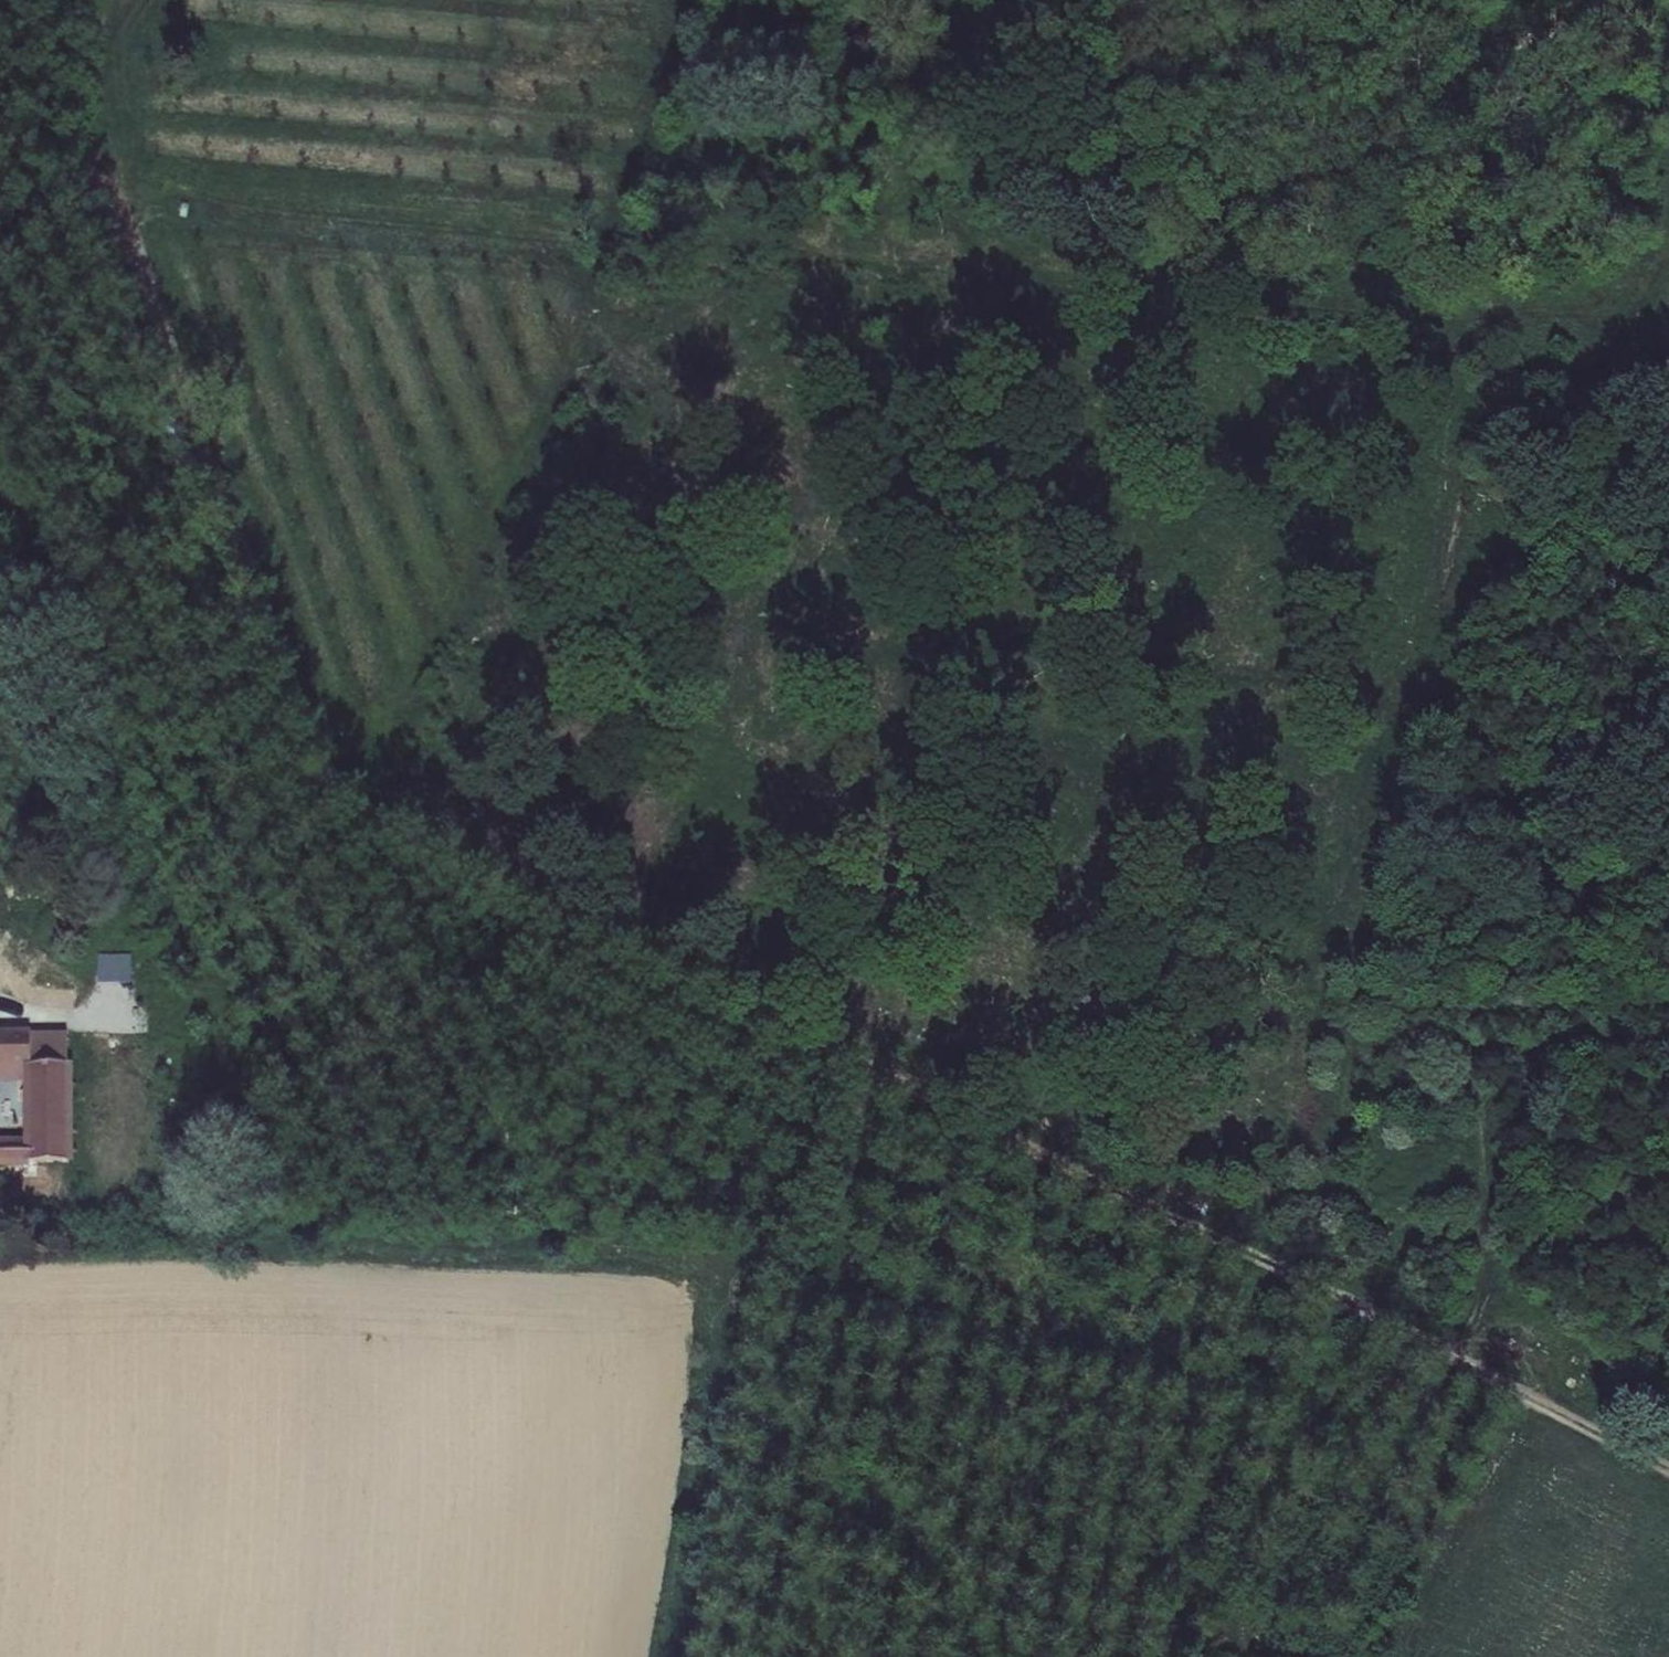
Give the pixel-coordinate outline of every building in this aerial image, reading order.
[(137,979),(136,952),(99,953),(100,980),(137,979)] [(77,1198),(77,1162),(76,1100),(76,1069),(41,1070),(41,1103),(42,1179),(15,1179),(15,1187),(0,1187),(0,1199),(77,1198)] [(0,1071),(0,1104),(41,1103),(41,1070),(0,1071)]
